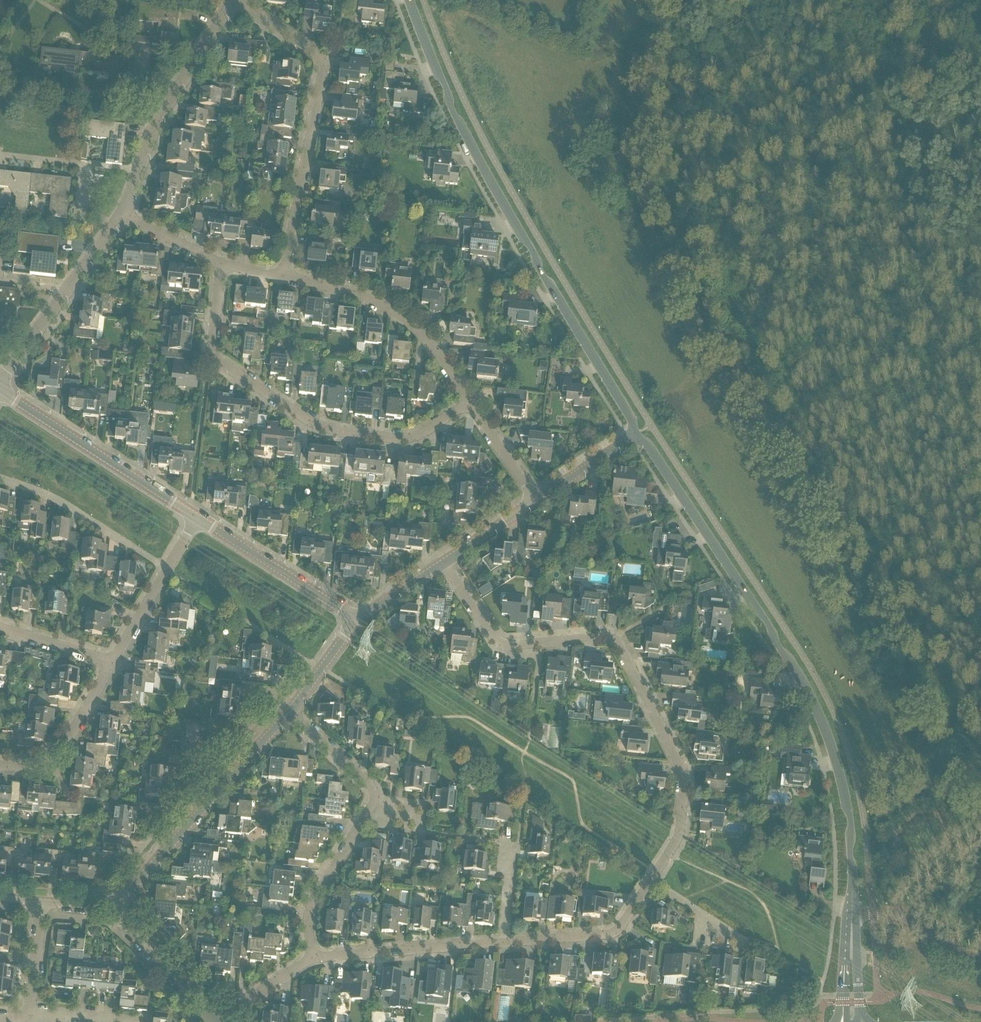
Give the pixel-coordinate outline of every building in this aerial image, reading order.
[(304,21),(305,21),(305,18),(314,19),(313,22),(312,31),(325,33),(325,32),(333,33),(334,25),(330,24),(331,14),(323,13),(323,7),(315,7),(316,0),(306,0),(304,21)] [(358,12),(362,13),(361,22),(362,22),(369,23),(383,24),(384,9),(373,8),(374,4),(375,4),(375,0),(359,0),(358,12)] [(153,38),(152,45),(175,48),(180,8),(140,3),(138,21),(147,22),(148,17),(159,18),(157,39),(153,38)] [(229,46),(228,63),(248,65),(248,63),(253,64),(254,52),(255,52),(256,53),(255,56),(266,57),(267,43),(266,43),(266,44),(257,43),(257,42),(256,42),(241,40),(241,47),(237,47),(229,46)] [(78,93),(80,70),(82,55),(82,54),(76,53),(76,56),(67,55),(67,53),(72,53),(42,50),(41,63),(55,64),(54,67),(65,68),(62,92),(78,93)] [(82,55),(80,70),(111,73),(108,97),(125,98),(127,80),(127,77),(126,76),(127,71),(128,71),(128,70),(129,59),(123,58),(113,57),(113,58),(108,57),(103,56),(103,57),(98,56),(89,55),(89,56),(82,55)] [(340,80),(339,84),(347,85),(347,86),(347,89),(358,90),(359,85),(359,80),(359,76),(367,77),(369,62),(351,60),(350,68),(344,68),(341,67),(341,71),(340,80)] [(276,80),(276,86),(278,86),(288,87),(289,81),(297,82),(297,80),(297,77),(299,78),(300,67),(298,67),(299,65),(278,63),(278,64),(281,64),(280,72),(277,72),(276,80)] [(381,89),(380,100),(385,101),(386,90),(394,90),(393,103),(393,108),(403,109),(403,112),(413,113),(422,114),(424,99),(416,98),(417,92),(418,87),(410,87),(409,86),(403,86),(404,80),(404,75),(394,73),(385,73),(384,80),(384,83),(383,89),(381,89)] [(246,78),(241,84),(246,87),(250,82),(247,79),(246,78)] [(202,91),(201,105),(219,107),(219,99),(231,101),(233,86),(213,84),(217,85),(216,92),(202,91)] [(276,107),(276,114),(294,116),(295,102),(285,101),(286,92),(272,90),(270,106),(276,107)] [(357,97),(346,95),(345,95),(344,106),(334,105),(334,107),(333,107),(333,112),(333,119),(355,121),(357,107),(360,107),(361,97),(357,97)] [(188,112),(187,126),(205,128),(206,121),(218,122),(219,107),(201,105),(200,105),(203,106),(202,114),(188,112)] [(260,132),(260,135),(275,137),(281,138),(282,128),(292,129),(294,116),(276,114),(270,113),(268,126),(261,126),(260,132)] [(106,163),(122,165),(123,153),(121,153),(122,148),(124,148),(126,125),(86,121),(85,137),(109,139),(106,163)] [(175,134),(173,148),(191,150),(191,151),(200,152),(201,144),(203,144),(205,128),(187,126),(186,126),(186,127),(189,127),(188,136),(175,134)] [(327,140),(325,153),(331,153),(335,154),(339,154),(338,158),(338,159),(338,160),(346,161),(346,160),(347,156),(347,155),(347,151),(348,142),(353,142),(354,132),(344,131),(334,130),(334,131),(333,136),(333,137),(334,137),(335,137),(335,138),(335,141),(331,140),(327,140)] [(257,143),(257,150),(262,151),(261,159),(285,161),(286,161),(287,146),(274,145),(275,137),(260,135),(259,143),(257,143)] [(167,162),(167,163),(182,164),(181,172),(189,173),(193,173),(195,159),(187,158),(188,151),(191,151),(191,150),(173,148),(170,148),(168,162),(167,162)] [(437,182),(436,186),(445,186),(445,184),(457,185),(458,181),(460,179),(460,175),(458,174),(459,170),(451,169),(451,168),(450,168),(451,153),(436,152),(436,155),(430,154),(428,169),(434,170),(433,182),(437,182)] [(254,166),(252,181),(259,181),(269,182),(270,174),(283,176),(285,161),(268,159),(261,159),(257,158),(257,159),(257,160),(256,166),(254,166)] [(325,167),(325,168),(333,169),(333,175),(320,174),(319,190),(338,192),(339,183),(345,184),(347,170),(325,167)] [(95,168),(94,176),(103,177),(104,169),(95,168)] [(160,193),(180,195),(181,186),(181,180),(181,179),(188,180),(189,173),(181,172),(177,172),(176,179),(162,177),(160,193)] [(30,192),(32,176),(11,173),(7,176),(3,176),(1,174),(0,174),(0,186),(9,187),(16,197),(15,213),(27,215),(29,194),(30,192)] [(30,192),(29,194),(51,196),(50,205),(49,217),(51,217),(55,217),(55,218),(57,218),(67,219),(68,208),(67,207),(67,204),(68,204),(71,180),(32,176),(30,192)] [(157,192),(155,209),(163,209),(162,213),(170,213),(170,211),(174,211),(173,214),(180,214),(182,196),(180,196),(180,195),(160,193),(157,192)] [(311,225),(321,226),(332,227),(333,215),(339,215),(340,203),(324,201),(324,203),(324,202),(327,203),(326,211),(323,211),(324,209),(315,208),(315,215),(312,215),(311,225)] [(203,207),(201,222),(208,222),(207,233),(207,236),(223,237),(225,221),(225,218),(226,213),(217,212),(217,209),(209,208),(203,207)] [(223,237),(222,240),(224,241),(224,243),(234,244),(235,242),(236,239),(239,239),(240,229),(246,230),(247,222),(248,222),(248,215),(242,215),(242,219),(241,219),(234,218),(235,211),(226,210),(226,213),(225,218),(225,221),(223,237)] [(247,222),(246,230),(245,236),(251,236),(250,248),(260,249),(260,251),(266,252),(266,250),(269,250),(272,226),(261,225),(261,231),(255,230),(256,223),(248,222),(247,222)] [(470,255),(477,256),(487,257),(488,253),(495,254),(497,237),(481,235),(482,224),(465,222),(464,234),(473,235),(470,255)] [(18,234),(16,252),(30,254),(30,248),(39,248),(38,257),(32,256),(30,276),(55,279),(55,278),(56,265),(57,260),(59,238),(18,234)] [(308,261),(324,263),(325,255),(331,256),(332,238),(317,237),(317,238),(319,238),(318,246),(313,246),(313,247),(310,246),(310,244),(307,244),(306,253),(309,253),(308,261)] [(140,268),(140,267),(142,247),(135,247),(134,251),(125,250),(124,257),(118,257),(117,272),(127,273),(128,267),(140,268)] [(151,275),(162,276),(163,273),(164,262),(157,261),(158,254),(154,253),(154,249),(142,247),(140,267),(152,269),(151,275)] [(354,251),(353,261),(360,262),(359,269),(359,271),(376,273),(377,263),(377,258),(376,258),(377,251),(368,250),(354,249),(354,251)] [(387,260),(386,268),(385,278),(393,279),(393,284),(392,284),(392,286),(392,289),(409,291),(411,271),(400,269),(400,264),(388,263),(388,260),(387,260)] [(161,287),(161,292),(183,295),(183,291),(185,271),(186,271),(186,267),(170,266),(169,274),(163,273),(162,276),(161,287)] [(185,271),(183,291),(189,291),(199,292),(201,273),(186,271),(185,271)] [(423,291),(423,294),(422,304),(431,305),(431,304),(435,304),(434,311),(442,312),(443,307),(447,307),(449,291),(440,290),(441,287),(426,285),(425,292),(423,291)] [(233,305),(243,306),(265,308),(267,292),(255,291),(255,288),(236,286),(233,305)] [(3,308),(2,316),(0,316),(0,328),(6,329),(6,330),(9,330),(9,329),(15,330),(15,326),(17,326),(17,320),(16,320),(17,309),(15,308),(15,303),(18,304),(20,290),(0,288),(0,308),(3,308)] [(85,301),(84,315),(84,316),(98,317),(98,318),(101,318),(102,310),(107,310),(109,295),(96,293),(95,302),(85,301)] [(279,294),(278,304),(277,312),(291,314),(290,320),(299,321),(300,310),(294,309),(296,296),(279,294)] [(512,324),(526,326),(536,327),(537,315),(536,315),(537,307),(517,305),(518,297),(504,295),(502,308),(509,308),(508,318),(512,319),(512,324)] [(328,328),(329,329),(331,313),(330,313),(331,310),(323,310),(324,302),(307,300),(305,318),(313,319),(312,324),(328,326),(328,328)] [(181,307),(181,314),(187,314),(194,315),(194,309),(181,307)] [(331,313),(329,329),(336,329),(336,330),(353,332),(356,311),(338,309),(337,314),(331,313)] [(172,328),(171,336),(192,338),(194,324),(195,324),(195,323),(186,322),(187,314),(181,314),(164,312),(162,326),(172,328)] [(75,321),(74,338),(83,339),(90,340),(96,340),(97,332),(98,318),(98,317),(84,316),(84,315),(81,315),(80,322),(77,322),(77,321),(75,321)] [(232,317),(231,324),(247,326),(247,319),(232,317)] [(357,340),(357,343),(365,344),(381,346),(383,337),(384,327),(377,326),(378,323),(374,322),(369,322),(369,318),(360,317),(359,327),(357,340)] [(454,343),(464,344),(474,345),(474,344),(476,331),(470,330),(470,323),(461,321),(461,320),(452,319),(450,333),(456,333),(455,342),(454,342),(454,343)] [(257,334),(257,337),(245,335),(243,357),(252,358),(251,362),(260,363),(261,352),(266,352),(268,336),(257,334)] [(162,349),(161,358),(162,358),(174,359),(182,360),(182,359),(183,351),(190,352),(191,348),(192,348),(192,345),(191,345),(192,338),(171,336),(169,350),(162,349)] [(392,361),(399,362),(409,363),(411,346),(394,344),(395,337),(388,336),(387,347),(386,356),(393,356),(392,361)] [(124,346),(123,353),(130,354),(131,347),(124,346)] [(292,382),(292,380),(294,365),(295,359),(295,355),(296,351),(291,350),(290,350),(289,351),(288,351),(287,352),(286,353),(285,354),(284,356),(283,358),(271,356),(270,365),(271,365),(270,375),(278,376),(278,380),(292,382)] [(93,351),(92,361),(102,362),(112,363),(113,354),(93,351)] [(477,378),(487,379),(496,380),(497,374),(499,374),(499,371),(497,371),(498,363),(484,361),(485,353),(471,352),(469,366),(478,367),(477,378)] [(39,373),(37,389),(46,390),(45,395),(56,396),(58,385),(64,386),(64,380),(66,362),(61,361),(61,360),(52,359),(50,374),(39,373)] [(187,385),(187,388),(196,389),(198,372),(192,371),(193,370),(191,369),(191,364),(196,365),(196,364),(175,362),(174,377),(178,377),(177,384),(187,385)] [(294,365),(292,380),(300,381),(299,394),(315,396),(317,376),(301,375),(302,366),(294,365)] [(412,395),(411,401),(417,401),(426,402),(426,404),(434,405),(435,396),(434,396),(435,383),(432,383),(433,377),(425,376),(425,379),(421,379),(421,373),(414,372),(412,395)] [(574,407),(579,408),(588,409),(591,395),(583,394),(584,388),(571,386),(572,380),(564,378),(562,393),(567,393),(565,402),(574,403),(574,407)] [(64,380),(63,395),(70,395),(69,410),(84,412),(86,393),(78,392),(79,382),(64,380)] [(322,386),(321,397),(320,407),(333,408),(334,412),(343,413),(345,390),(336,389),(336,391),(329,391),(329,387),(322,386)] [(356,406),(355,416),(372,418),(373,406),(380,407),(381,396),(382,389),(372,388),(372,394),(366,394),(366,395),(358,394),(357,400),(356,406)] [(525,412),(526,404),(527,392),(497,389),(497,395),(508,397),(508,402),(505,402),(505,409),(503,409),(503,416),(504,416),(504,418),(508,418),(508,420),(510,420),(510,418),(521,419),(521,412),(525,412)] [(101,416),(107,416),(107,410),(108,400),(100,399),(101,395),(86,393),(84,412),(83,416),(98,417),(99,414),(101,414),(101,416)] [(223,421),(232,422),(234,404),(232,404),(233,397),(219,396),(218,404),(214,404),(212,425),(222,426),(223,421)] [(381,396),(380,407),(378,419),(389,420),(389,418),(403,419),(405,402),(388,400),(389,396),(381,396)] [(155,404),(154,411),(165,412),(166,405),(155,404)] [(244,431),(256,432),(257,429),(258,415),(249,414),(250,405),(242,404),(242,405),(234,404),(232,422),(231,433),(244,434),(244,431)] [(107,416),(106,424),(109,424),(109,428),(108,430),(111,431),(111,436),(115,437),(115,439),(127,440),(129,423),(130,414),(130,413),(107,410),(107,416)] [(127,440),(126,445),(138,446),(139,443),(146,444),(147,437),(149,421),(149,415),(130,413),(130,414),(129,423),(127,440)] [(255,448),(254,456),(263,458),(264,449),(267,449),(267,448),(278,449),(279,435),(279,432),(279,431),(277,431),(278,424),(266,422),(265,431),(262,430),(257,429),(256,432),(255,445),(255,448)] [(529,443),(528,446),(533,446),(532,460),(539,460),(538,462),(540,462),(540,461),(550,461),(552,445),(550,445),(550,436),(536,435),(536,429),(535,429),(528,428),(516,427),(522,443),(529,443)] [(278,449),(277,458),(285,459),(285,456),(293,457),(293,463),(299,463),(300,456),(301,444),(293,444),(294,435),(288,434),(288,433),(281,432),(279,432),(279,435),(278,449)] [(152,456),(151,463),(152,463),(159,464),(158,467),(170,468),(172,451),(173,440),(154,438),(153,444),(152,456)] [(439,453),(438,462),(446,463),(447,458),(462,460),(464,441),(448,439),(447,445),(440,444),(439,453)] [(471,441),(464,441),(462,460),(468,461),(467,463),(477,465),(477,466),(478,466),(478,465),(479,465),(485,474),(494,468),(485,455),(477,454),(477,449),(479,450),(479,446),(470,445),(471,441)] [(314,466),(322,467),(324,449),(310,448),(309,457),(300,456),(299,463),(299,470),(313,471),(314,466)] [(344,482),(344,475),(346,466),(339,465),(340,451),(324,449),(322,467),(330,468),(329,477),(336,477),(335,481),(344,482)] [(170,468),(169,472),(182,474),(182,471),(192,472),(193,472),(193,469),(194,461),(195,453),(173,451),(172,451),(170,468)] [(354,479),(367,480),(368,480),(371,454),(356,453),(355,461),(346,460),(346,466),(344,475),(354,476),(354,479)] [(367,480),(366,484),(383,486),(382,498),(384,500),(388,500),(389,487),(390,482),(391,470),(384,470),(385,456),(371,454),(368,480),(367,480)] [(416,459),(414,478),(429,480),(429,481),(436,482),(438,467),(431,467),(432,457),(423,456),(422,460),(416,459)] [(406,477),(414,478),(416,459),(400,458),(398,471),(391,470),(390,482),(397,483),(397,484),(405,485),(406,477)] [(614,476),(612,496),(613,496),(628,497),(627,504),(643,506),(645,485),(633,484),(634,479),(635,471),(615,468),(615,474),(613,474),(613,476),(614,476)] [(456,478),(455,486),(458,486),(457,500),(477,502),(478,485),(487,486),(488,479),(478,478),(474,478),(474,480),(463,479),(456,478)] [(209,479),(207,498),(214,499),(214,502),(225,503),(226,503),(228,486),(228,482),(209,479)] [(226,503),(225,503),(225,508),(239,510),(239,509),(237,509),(237,506),(244,507),(244,510),(245,510),(248,484),(246,483),(245,488),(228,486),(226,503)] [(562,508),(561,518),(561,525),(570,526),(571,517),(578,518),(578,516),(586,517),(586,514),(593,515),(596,493),(586,492),(585,501),(580,500),(580,499),(571,498),(570,509),(562,508)] [(3,521),(2,528),(13,529),(14,516),(15,514),(15,510),(16,505),(8,504),(9,495),(0,494),(0,520),(3,521)] [(249,497),(248,509),(251,510),(250,519),(250,526),(257,527),(257,529),(255,529),(269,531),(271,514),(272,509),(271,509),(270,509),(258,508),(259,503),(258,502),(257,500),(255,498),(254,498),(253,497),(249,497)] [(477,502),(457,500),(455,512),(453,512),(452,525),(460,526),(461,520),(467,521),(467,514),(475,515),(477,502)] [(29,532),(29,527),(35,527),(34,538),(30,538),(44,540),(45,530),(45,529),(45,525),(46,519),(39,519),(40,506),(23,505),(22,511),(22,515),(22,516),(21,523),(18,523),(17,530),(29,532)] [(269,531),(268,535),(280,537),(281,534),(288,535),(289,528),(290,516),(271,514),(269,531)] [(75,551),(76,545),(77,533),(68,532),(69,523),(54,521),(53,526),(53,531),(52,541),(62,542),(61,549),(75,551)] [(408,534),(406,549),(422,551),(423,541),(429,542),(430,540),(431,525),(420,524),(419,532),(408,531),(408,534)] [(431,525),(430,540),(437,541),(439,525),(432,524),(431,525)] [(528,536),(520,536),(517,564),(524,565),(526,550),(534,551),(534,550),(542,551),(544,530),(537,529),(537,528),(536,528),(536,531),(528,530),(528,536)] [(384,533),(382,558),(381,564),(388,565),(389,550),(406,552),(406,549),(408,531),(407,534),(391,532),(391,533),(384,533)] [(660,534),(656,566),(673,568),(672,580),(672,581),(682,582),(682,580),(684,564),(686,565),(688,554),(680,553),(682,536),(660,534)] [(294,547),(293,554),(300,554),(300,557),(312,559),(314,541),(315,537),(295,535),(294,547)] [(517,564),(520,536),(520,535),(519,544),(513,543),(512,548),(505,547),(505,545),(502,544),(499,547),(499,550),(495,549),(495,554),(494,553),(491,552),(490,555),(482,561),(491,573),(492,566),(500,567),(500,564),(510,565),(510,566),(517,567),(517,564)] [(105,572),(105,571),(107,557),(107,554),(100,553),(101,544),(84,541),(84,546),(76,545),(75,551),(83,551),(82,560),(89,561),(88,570),(105,572)] [(312,559),(311,563),(323,565),(324,561),(331,562),(332,555),(333,543),(314,541),(312,559)] [(356,580),(359,554),(359,553),(348,552),(348,554),(336,553),(334,572),(344,573),(343,579),(356,580)] [(359,554),(356,580),(368,581),(369,575),(372,576),(372,578),(379,579),(381,564),(382,558),(369,556),(369,555),(359,554)] [(107,557),(105,571),(111,572),(120,573),(119,580),(118,586),(119,586),(119,593),(133,594),(134,588),(135,580),(137,565),(124,564),(125,559),(113,558),(107,557)] [(6,594),(8,573),(0,572),(0,594),(6,594)] [(713,582),(706,585),(708,591),(716,588),(713,582)] [(489,583),(478,590),(482,597),(493,589),(489,583)] [(629,589),(629,590),(628,600),(632,601),(631,608),(645,610),(648,608),(649,603),(654,604),(655,598),(651,598),(652,584),(643,583),(642,591),(629,589)] [(29,601),(37,602),(39,588),(24,587),(23,593),(14,592),(12,610),(19,611),(19,612),(28,613),(29,601)] [(428,610),(427,619),(435,620),(440,620),(440,624),(439,629),(449,630),(449,626),(451,605),(444,604),(445,594),(430,592),(429,602),(428,609),(428,610)] [(574,601),(573,614),(584,615),(584,617),(597,618),(597,611),(598,608),(600,608),(600,610),(608,611),(609,601),(610,593),(606,593),(599,592),(598,593),(592,593),(591,596),(583,595),(582,602),(574,601)] [(48,605),(46,605),(45,614),(62,616),(62,613),(68,614),(68,616),(70,598),(64,597),(64,596),(50,594),(48,605)] [(569,620),(570,610),(571,600),(561,599),(561,598),(546,597),(545,610),(542,609),(542,610),(543,611),(542,621),(552,622),(553,616),(556,616),(556,619),(569,620)] [(703,597),(702,611),(712,612),(710,631),(707,631),(706,640),(710,640),(712,640),(712,641),(713,641),(713,640),(715,641),(716,641),(719,641),(719,634),(720,634),(730,635),(732,614),(722,613),(724,599),(714,598),(703,597)] [(521,599),(517,599),(507,598),(506,605),(502,604),(502,606),(503,606),(502,615),(511,616),(510,623),(525,625),(527,608),(520,608),(521,599)] [(686,598),(685,605),(693,606),(693,599),(686,598)] [(396,615),(387,622),(392,629),(395,629),(399,626),(399,627),(404,633),(412,634),(415,631),(416,627),(421,627),(423,611),(423,608),(424,601),(419,600),(417,602),(416,608),(409,607),(401,612),(400,614),(397,616),(396,615)] [(87,614),(86,623),(85,633),(102,635),(104,623),(110,624),(112,610),(98,608),(98,609),(101,609),(100,616),(87,614)] [(160,620),(159,629),(180,631),(187,632),(187,623),(188,620),(189,610),(170,608),(169,621),(160,620)] [(646,644),(645,653),(649,653),(649,658),(659,659),(660,647),(671,648),(672,643),(675,644),(675,641),(676,631),(673,631),(674,623),(662,622),(661,630),(653,628),(653,631),(652,637),(651,645),(646,644)] [(213,624),(209,631),(214,634),(218,627),(213,624)] [(150,637),(149,650),(168,652),(169,642),(179,643),(180,631),(159,629),(158,638),(150,637)] [(244,652),(243,661),(272,664),(273,664),(274,655),(270,655),(271,649),(253,647),(254,638),(252,638),(253,631),(244,630),(243,638),(245,638),(245,645),(242,644),(242,652),(244,652)] [(451,655),(450,662),(452,663),(459,664),(461,663),(462,663),(475,664),(476,659),(477,649),(469,648),(470,640),(471,634),(469,634),(464,634),(464,633),(462,633),(462,634),(455,633),(455,632),(454,632),(453,642),(451,655)] [(136,661),(135,670),(155,673),(156,669),(162,670),(162,665),(167,665),(168,652),(149,650),(146,649),(144,662),(136,661)] [(11,667),(12,660),(11,660),(11,664),(4,663),(6,650),(0,650),(0,676),(10,677),(11,667)] [(12,660),(11,667),(24,668),(25,654),(13,653),(12,660)] [(412,654),(407,659),(410,663),(416,658),(412,654)] [(210,655),(209,670),(216,671),(218,656),(210,655)] [(585,655),(584,665),(583,669),(585,670),(585,667),(591,668),(590,682),(610,684),(611,667),(599,666),(600,657),(585,655)] [(548,658),(545,683),(557,685),(564,685),(563,690),(569,691),(572,658),(562,657),(562,659),(558,658),(558,657),(557,657),(557,659),(548,658)] [(480,670),(479,680),(487,681),(487,685),(488,685),(488,688),(494,689),(502,689),(503,680),(505,666),(496,665),(488,664),(489,661),(481,660),(480,670)] [(51,661),(49,675),(51,676),(51,682),(50,683),(51,683),(58,684),(71,686),(77,686),(79,671),(69,670),(70,667),(65,665),(64,669),(60,669),(61,664),(51,661)] [(243,661),(242,669),(245,670),(243,683),(252,684),(253,676),(264,677),(271,677),(272,664),(243,661)] [(661,685),(671,686),(685,687),(687,672),(691,673),(692,663),(673,661),(672,666),(658,664),(657,676),(662,677),(661,685)] [(505,666),(503,680),(508,681),(507,690),(518,691),(518,694),(519,694),(520,691),(526,692),(529,670),(518,669),(518,667),(505,666)] [(126,678),(125,691),(143,693),(144,683),(154,684),(155,673),(135,670),(134,679),(126,678)] [(218,693),(217,702),(219,702),(222,702),(242,704),(244,691),(242,690),(231,689),(232,681),(223,680),(222,685),(219,684),(218,693)] [(751,680),(749,700),(753,700),(760,701),(760,707),(773,709),(783,710),(784,695),(770,693),(771,682),(756,680),(751,680)] [(39,697),(38,704),(42,704),(58,706),(54,705),(55,699),(68,700),(69,693),(70,693),(71,686),(58,684),(54,684),(51,683),(50,692),(43,691),(39,690),(38,697),(39,697)] [(464,687),(462,694),(468,696),(471,690),(464,687)] [(111,702),(110,712),(131,714),(131,705),(138,706),(138,704),(144,705),(145,694),(143,693),(125,691),(121,691),(120,703),(111,702)] [(318,705),(319,705),(318,715),(327,716),(327,723),(331,723),(339,724),(339,718),(344,719),(345,715),(345,711),(345,708),(331,695),(326,691),(319,700),(319,705),(318,705)] [(594,711),(593,721),(608,723),(608,720),(620,721),(630,722),(631,707),(627,707),(627,708),(624,708),(624,706),(622,706),(623,697),(613,696),(605,695),(604,705),(607,705),(606,712),(594,711)] [(679,705),(679,709),(678,719),(684,720),(684,722),(686,722),(686,720),(698,722),(698,723),(700,708),(694,707),(695,698),(673,695),(672,708),(673,704),(679,705)] [(242,704),(222,702),(219,702),(218,710),(212,710),(210,723),(219,724),(220,716),(237,718),(238,713),(242,713),(243,704),(242,704)] [(34,717),(33,725),(47,727),(52,728),(54,712),(41,711),(42,704),(38,704),(29,703),(27,717),(34,717)] [(102,720),(100,732),(119,735),(120,725),(129,726),(131,714),(110,712),(109,720),(102,720)] [(568,712),(567,719),(572,719),(572,720),(577,720),(578,715),(573,715),(574,713),(568,712)] [(349,719),(348,722),(347,732),(349,733),(348,743),(356,743),(356,748),(359,749),(360,747),(362,747),(362,754),(370,755),(372,738),(364,737),(365,726),(358,725),(359,720),(349,719)] [(187,734),(186,742),(206,744),(207,731),(194,729),(195,721),(187,720),(186,725),(183,725),(182,734),(187,734)] [(396,726),(396,729),(401,729),(403,729),(404,727),(404,724),(404,720),(397,720),(396,723),(396,726)] [(47,727),(33,725),(27,724),(26,733),(19,732),(17,746),(30,747),(31,740),(44,742),(45,735),(46,735),(47,727)] [(627,753),(634,753),(644,754),(646,737),(637,736),(638,728),(623,727),(621,739),(629,740),(627,753)] [(87,744),(86,754),(106,756),(116,757),(119,735),(100,732),(97,732),(96,745),(87,744)] [(696,732),(694,748),(695,753),(698,760),(703,761),(704,757),(716,758),(717,749),(723,750),(717,738),(713,737),(714,733),(706,733),(696,732)] [(206,744),(186,742),(183,742),(182,751),(176,750),(174,764),(183,765),(184,756),(201,758),(202,753),(206,753),(207,745),(206,744)] [(377,749),(377,756),(375,766),(391,768),(390,775),(398,776),(400,756),(394,756),(394,750),(392,750),(392,746),(391,744),(376,743),(375,748),(377,749)] [(782,745),(780,760),(787,761),(786,770),(790,771),(789,779),(788,779),(787,786),(797,787),(807,788),(809,771),(804,770),(806,757),(809,758),(809,757),(801,756),(801,748),(782,745)] [(77,761),(76,774),(91,776),(94,777),(96,766),(105,767),(106,756),(86,754),(85,762),(77,761)] [(284,761),(282,780),(298,782),(299,778),(305,779),(305,783),(306,774),(308,760),(308,757),(307,757),(307,759),(294,758),(294,756),(293,762),(284,761)] [(260,767),(259,778),(262,778),(282,780),(284,761),(276,760),(270,759),(270,765),(270,768),(263,768),(260,767)] [(151,774),(150,782),(170,785),(172,771),(159,770),(160,762),(152,761),(152,765),(147,765),(146,774),(151,774)] [(647,795),(650,795),(659,796),(660,790),(664,790),(666,775),(662,775),(662,768),(644,766),(642,780),(649,781),(647,795)] [(429,784),(431,770),(431,768),(416,767),(415,771),(407,770),(405,783),(404,786),(405,786),(405,789),(422,791),(423,783),(429,784)] [(707,775),(705,792),(712,792),(711,795),(717,796),(717,793),(720,793),(720,797),(729,798),(730,788),(724,788),(725,777),(729,778),(730,769),(721,768),(711,767),(710,775),(707,775)] [(438,771),(431,770),(429,784),(429,786),(436,787),(438,771)] [(78,788),(77,797),(84,797),(96,799),(98,784),(91,784),(91,776),(76,774),(73,774),(71,787),(78,788)] [(329,785),(327,801),(345,803),(348,803),(349,795),(341,794),(342,786),(332,785),(333,777),(317,776),(316,783),(329,785)] [(19,804),(20,792),(21,783),(12,782),(11,791),(0,790),(0,809),(10,810),(10,803),(19,804)] [(170,785),(150,782),(147,782),(146,791),(140,790),(138,804),(147,805),(148,797),(165,799),(166,793),(170,794),(171,785),(170,785)] [(40,813),(40,809),(43,790),(43,787),(29,785),(29,793),(20,792),(19,804),(18,811),(40,813)] [(434,802),(440,803),(439,811),(454,813),(456,793),(456,788),(448,787),(448,789),(446,789),(447,788),(441,787),(441,792),(436,791),(436,790),(435,792),(437,792),(436,802),(434,802)] [(244,789),(243,797),(257,798),(258,791),(244,789)] [(43,790),(40,809),(53,811),(53,816),(82,816),(84,797),(77,797),(77,804),(54,802),(55,791),(43,790)] [(219,817),(251,821),(252,807),(254,807),(255,802),(261,803),(261,799),(257,798),(243,797),(237,796),(237,803),(238,803),(238,806),(230,805),(229,818),(219,817)] [(472,804),(470,820),(479,821),(478,828),(476,827),(476,828),(496,830),(497,818),(501,818),(501,822),(512,823),(513,808),(513,803),(509,802),(510,801),(503,800),(503,807),(488,805),(488,806),(472,804)] [(705,809),(702,808),(700,823),(701,823),(700,833),(705,834),(712,830),(722,831),(724,818),(727,819),(728,802),(707,800),(707,801),(714,802),(713,809),(707,809),(707,808),(705,808),(705,809)] [(110,814),(115,814),(114,823),(134,825),(136,811),(123,810),(124,802),(116,801),(116,805),(111,804),(110,814)] [(308,815),(307,822),(317,823),(326,824),(327,817),(341,819),(342,812),(344,812),(345,803),(327,801),(325,801),(324,809),(319,808),(318,816),(308,815)] [(759,806),(758,815),(770,816),(770,808),(759,806)] [(741,809),(741,816),(742,816),(751,817),(752,812),(752,811),(741,809)] [(223,834),(223,840),(228,841),(241,843),(241,834),(249,835),(257,829),(251,821),(219,817),(218,830),(225,831),(225,834),(223,834)] [(538,820),(533,822),(531,837),(530,837),(530,838),(531,838),(530,847),(529,847),(529,848),(530,848),(529,854),(528,861),(551,864),(552,855),(552,857),(548,856),(550,840),(541,839),(542,823),(538,820)] [(104,830),(103,844),(104,844),(111,845),(115,845),(116,837),(123,838),(130,839),(130,833),(134,834),(135,825),(134,825),(114,823),(111,822),(110,831),(104,830)] [(305,836),(304,844),(319,847),(323,847),(323,841),(327,841),(329,831),(316,829),(317,823),(307,822),(304,822),(304,828),(302,828),(301,836),(305,836)] [(812,859),(809,882),(824,884),(826,868),(820,867),(823,840),(798,837),(797,850),(803,851),(803,853),(805,853),(804,858),(812,859)] [(191,852),(190,861),(218,864),(220,848),(227,849),(228,841),(223,840),(206,839),(205,847),(193,845),(193,852),(191,852)] [(385,861),(384,864),(392,865),(393,862),(409,864),(410,853),(411,843),(395,841),(395,844),(387,843),(385,858),(385,861)] [(385,858),(387,843),(374,842),(373,850),(379,850),(379,853),(364,852),(363,863),(360,862),(360,863),(357,863),(356,872),(377,874),(379,860),(385,861),(385,858)] [(111,845),(104,844),(103,851),(117,853),(118,845),(111,845)] [(289,860),(288,866),(301,867),(305,868),(306,862),(313,863),(314,855),(318,856),(319,847),(304,844),(299,844),(298,853),(296,853),(295,860),(289,860)] [(416,849),(415,859),(414,867),(425,868),(426,860),(430,861),(430,863),(439,864),(440,853),(441,853),(441,851),(440,851),(441,846),(424,844),(423,850),(416,849)] [(13,867),(14,851),(15,849),(1,848),(0,854),(0,873),(5,874),(6,867),(13,867)] [(35,860),(34,876),(42,877),(42,876),(49,877),(50,869),(56,870),(59,852),(45,850),(37,849),(36,856),(35,860)] [(34,879),(34,876),(35,860),(27,859),(28,852),(14,851),(13,867),(19,868),(18,877),(34,879)] [(59,852),(56,870),(63,871),(62,880),(78,882),(78,879),(79,863),(71,862),(72,855),(66,854),(66,853),(59,852)] [(79,859),(79,863),(78,879),(85,880),(86,879),(93,879),(96,854),(89,853),(88,860),(79,859)] [(470,879),(477,879),(487,881),(488,869),(487,869),(487,865),(489,865),(489,863),(485,863),(486,856),(477,855),(477,854),(466,853),(464,870),(471,871),(470,879)] [(172,869),(171,878),(193,880),(193,877),(210,879),(211,873),(222,874),(223,864),(218,864),(190,861),(187,860),(186,867),(184,866),(183,871),(172,869)] [(273,887),(273,888),(294,890),(295,880),(295,876),(300,877),(301,867),(288,866),(284,865),(283,873),(274,872),(273,886),(273,887)] [(157,887),(155,903),(176,905),(176,904),(174,904),(175,896),(185,897),(187,882),(170,880),(169,881),(172,881),(172,888),(157,887)] [(264,896),(262,909),(269,910),(280,911),(281,903),(288,904),(289,896),(293,896),(294,890),(273,888),(271,888),(270,896),(264,896)] [(328,913),(326,932),(327,933),(331,934),(334,934),(334,933),(341,934),(343,920),(348,921),(349,911),(351,893),(342,892),(341,905),(337,905),(337,906),(329,906),(328,913)] [(585,899),(584,906),(583,916),(600,918),(600,913),(608,914),(609,908),(613,908),(615,894),(596,892),(595,900),(585,899)] [(469,912),(471,894),(468,894),(466,905),(453,904),(453,907),(445,906),(443,925),(448,926),(448,927),(459,929),(460,920),(468,921),(469,912)] [(485,896),(471,894),(469,912),(476,913),(475,924),(492,926),(493,915),(491,915),(491,906),(484,905),(485,896)] [(550,898),(550,900),(547,920),(556,921),(556,916),(560,916),(560,918),(573,919),(575,900),(550,898)] [(547,920),(550,900),(543,899),(542,901),(526,899),(523,920),(536,922),(537,918),(541,918),(540,920),(547,920)] [(176,905),(155,903),(153,918),(162,919),(165,923),(161,925),(177,942),(186,934),(177,925),(177,921),(174,920),(176,905)] [(385,905),(383,922),(382,932),(396,934),(397,925),(408,926),(409,911),(398,910),(398,911),(392,910),(392,906),(385,905)] [(415,910),(415,917),(414,927),(420,927),(420,930),(429,931),(430,918),(438,919),(440,908),(431,907),(431,910),(422,909),(422,911),(415,910)] [(665,913),(660,913),(653,912),(652,928),(675,931),(677,920),(681,914),(669,907),(665,913)] [(280,911),(269,910),(268,920),(283,921),(283,911),(280,911)] [(363,916),(354,915),(353,921),(353,924),(354,925),(353,934),(368,936),(370,926),(377,927),(379,914),(363,913),(363,916)] [(10,938),(11,924),(4,924),(4,921),(0,920),(0,937),(10,938)] [(243,934),(242,934),(241,957),(247,958),(248,955),(251,955),(250,962),(263,963),(264,957),(265,942),(251,940),(253,928),(252,927),(251,926),(250,925),(244,925),(243,934)] [(71,946),(69,960),(83,962),(91,962),(91,956),(84,955),(86,936),(79,935),(79,933),(58,931),(57,945),(71,946)] [(216,967),(215,975),(225,976),(225,973),(231,974),(231,965),(234,965),(240,966),(241,957),(242,934),(234,933),(233,947),(230,946),(230,952),(225,952),(218,951),(218,954),(216,967)] [(266,935),(265,942),(264,957),(276,958),(277,952),(280,952),(280,954),(285,954),(285,944),(282,943),(283,937),(266,935)] [(196,936),(194,956),(195,957),(201,957),(200,967),(207,968),(208,966),(216,967),(218,954),(219,944),(209,943),(203,942),(203,937),(196,936)] [(0,937),(0,954),(0,955),(1,951),(8,952),(10,938),(0,937)] [(631,964),(630,975),(646,977),(647,967),(652,967),(650,985),(655,986),(657,967),(654,967),(654,966),(655,962),(656,952),(646,951),(645,955),(632,954),(631,964)] [(604,957),(604,956),(595,955),(592,975),(608,977),(608,981),(617,982),(620,954),(611,953),(611,958),(604,957)] [(686,959),(673,957),(666,957),(664,978),(685,980),(685,983),(697,984),(700,956),(690,955),(689,961),(686,961),(686,959)] [(108,992),(112,958),(105,957),(104,966),(97,965),(94,990),(101,991),(101,992),(107,993),(107,992),(108,992)] [(551,958),(549,977),(565,979),(565,982),(576,983),(577,969),(579,958),(578,958),(578,960),(568,959),(568,957),(567,960),(551,958)] [(709,957),(713,958),(711,969),(720,970),(723,970),(722,978),(720,978),(719,988),(729,989),(728,999),(735,1000),(736,990),(737,990),(740,960),(739,967),(732,966),(733,959),(709,957)] [(108,992),(108,993),(113,994),(114,992),(117,993),(117,994),(121,995),(123,981),(125,969),(118,968),(119,959),(112,958),(108,992)] [(73,988),(80,988),(83,962),(69,960),(67,974),(54,972),(52,987),(73,989),(73,988)] [(740,960),(737,990),(744,991),(744,993),(757,995),(757,987),(768,988),(770,978),(774,978),(763,976),(765,963),(754,962),(754,964),(748,963),(748,961),(747,961),(747,968),(739,967),(740,960)] [(497,969),(496,985),(530,989),(532,974),(533,964),(522,963),(521,965),(508,963),(508,961),(507,961),(506,970),(497,969)] [(80,988),(94,990),(97,965),(90,964),(91,962),(83,962),(80,988)] [(473,991),(473,993),(474,993),(475,988),(489,990),(488,992),(490,992),(493,964),(481,963),(480,972),(465,970),(465,977),(456,976),(455,989),(473,991)] [(13,983),(14,969),(7,968),(7,965),(0,964),(0,981),(13,983)] [(419,982),(418,996),(426,997),(436,998),(436,1004),(447,1006),(446,1006),(447,1006),(449,994),(451,978),(452,968),(439,966),(439,972),(438,972),(438,974),(433,973),(433,972),(429,971),(428,981),(427,983),(419,982)] [(577,969),(576,983),(583,984),(584,970),(577,969)] [(385,971),(383,981),(382,992),(392,993),(391,1007),(413,1010),(416,984),(410,984),(410,980),(409,980),(409,984),(400,983),(402,973),(385,971)] [(334,994),(333,997),(340,997),(340,993),(343,993),(344,993),(344,991),(353,992),(352,1000),(368,1001),(370,987),(371,977),(360,975),(359,978),(346,976),(346,974),(345,974),(344,981),(335,980),(334,987),(334,994)] [(0,981),(0,999),(3,999),(4,996),(11,997),(13,983),(0,981)] [(137,983),(123,981),(121,995),(119,1009),(147,1012),(149,997),(136,996),(137,983)] [(302,987),(301,1001),(309,1002),(308,1014),(309,1013),(317,1014),(317,1015),(318,1015),(317,1019),(325,1020),(329,988),(320,987),(320,990),(316,990),(316,988),(302,987)] [(292,1008),(274,1006),(273,1014),(263,1013),(262,1021),(290,1021),(292,1008)] [(168,1014),(165,1014),(154,1012),(153,1021),(167,1021),(168,1014)]
